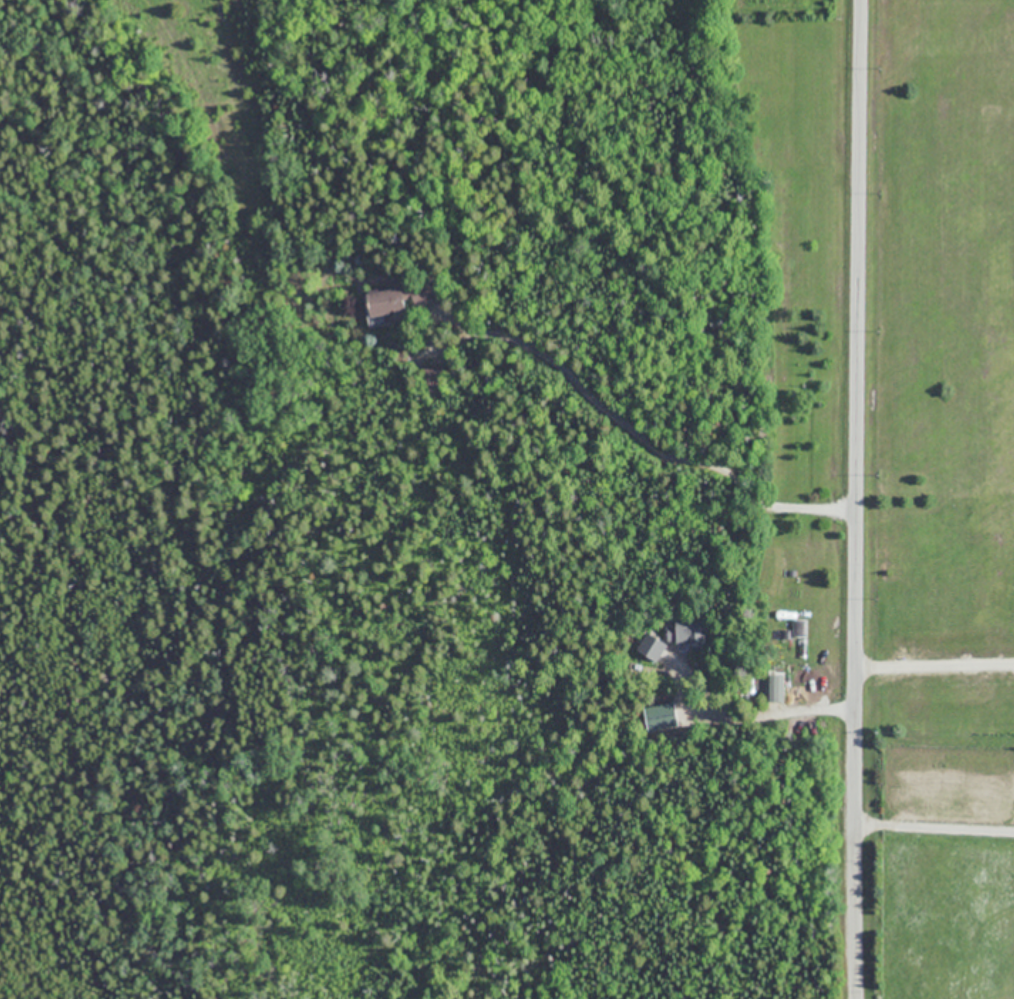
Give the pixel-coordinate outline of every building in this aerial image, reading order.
[(384,321),(405,319),(402,287),(363,291),(365,315),(383,313),(384,321)] [(427,367),(430,374),(439,371),(436,364),(427,367)] [(666,619),(666,642),(700,642),(700,619),(666,619)] [(783,700),(783,672),(765,672),(765,700),(783,700)]
